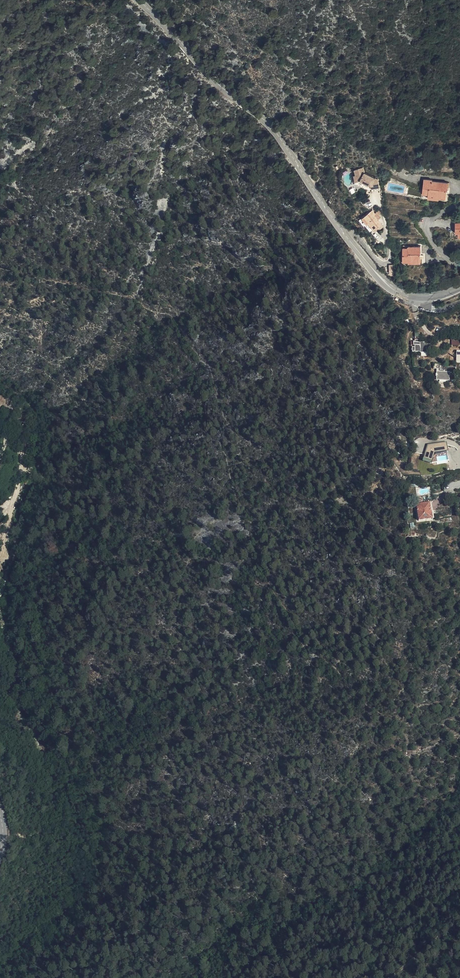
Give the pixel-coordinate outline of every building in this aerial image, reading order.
[(372,169),(371,166),(363,168),(364,172),(362,172),(364,179),(381,185),(381,187),(389,185),(387,174),(372,169)] [(431,188),(430,189),(440,191),(440,195),(447,196),(449,184),(452,185),(452,178),(438,175),(437,174),(429,172),(428,179),(426,178),(425,186),(431,188)] [(383,205),(374,212),(377,217),(384,225),(391,219),(385,212),(387,210),(383,205)] [(411,253),(423,254),(423,240),(410,239),(410,241),(406,241),(404,256),(411,257),(411,253)] [(421,338),(415,338),(415,340),(414,340),(414,344),(415,344),(415,346),(412,346),(413,351),(416,351),(416,350),(421,350),(421,351),(428,351),(428,352),(430,352),(434,346),(430,342),(424,342),(424,341),(421,341),(421,338)] [(458,349),(457,367),(451,367),(451,366),(444,365),(444,363),(435,362),(434,367),(438,367),(437,377),(451,378),(451,371),(457,371),(456,376),(459,376),(459,349),(458,349)] [(447,442),(424,444),(426,463),(433,462),(432,452),(448,450),(447,442)] [(432,452),(433,463),(447,461),(446,451),(432,452)] [(430,514),(428,501),(415,503),(417,516),(430,514)]
